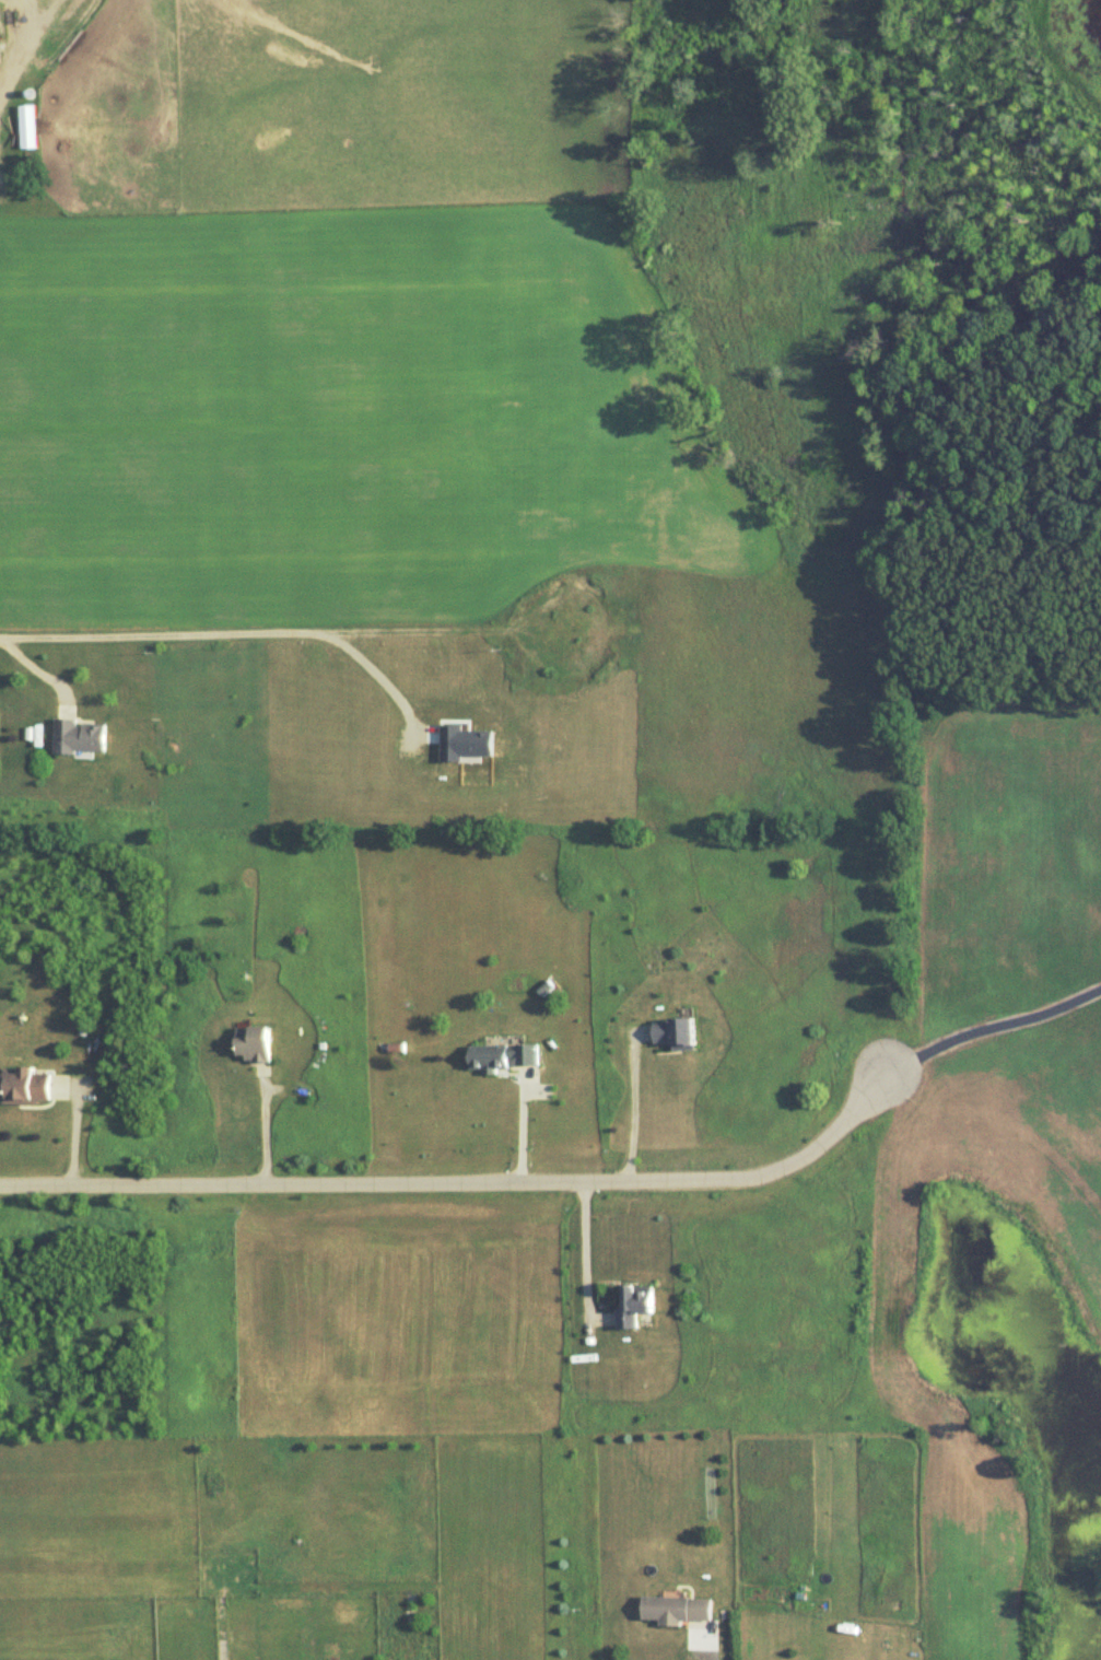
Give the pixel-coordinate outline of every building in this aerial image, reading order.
[(75,718),(55,718),(54,752),(104,752),(104,724),(75,724),(75,718)] [(695,1018),(654,1019),(655,1043),(672,1042),(672,1050),(696,1050),(695,1018)] [(237,1055),(246,1055),(246,1062),(270,1062),(270,1026),(237,1026),(237,1055)] [(538,1044),(470,1044),(470,1069),(484,1069),(484,1075),(496,1074),(496,1066),(538,1066),(538,1044)] [(2,1103),(49,1103),(50,1074),(34,1073),(34,1067),(2,1066),(2,1103)] [(620,1309),(621,1328),(641,1328),(640,1313),(657,1312),(656,1284),(628,1284),(628,1308),(620,1309)] [(642,1620),(712,1621),(712,1598),(642,1597),(642,1620)]
